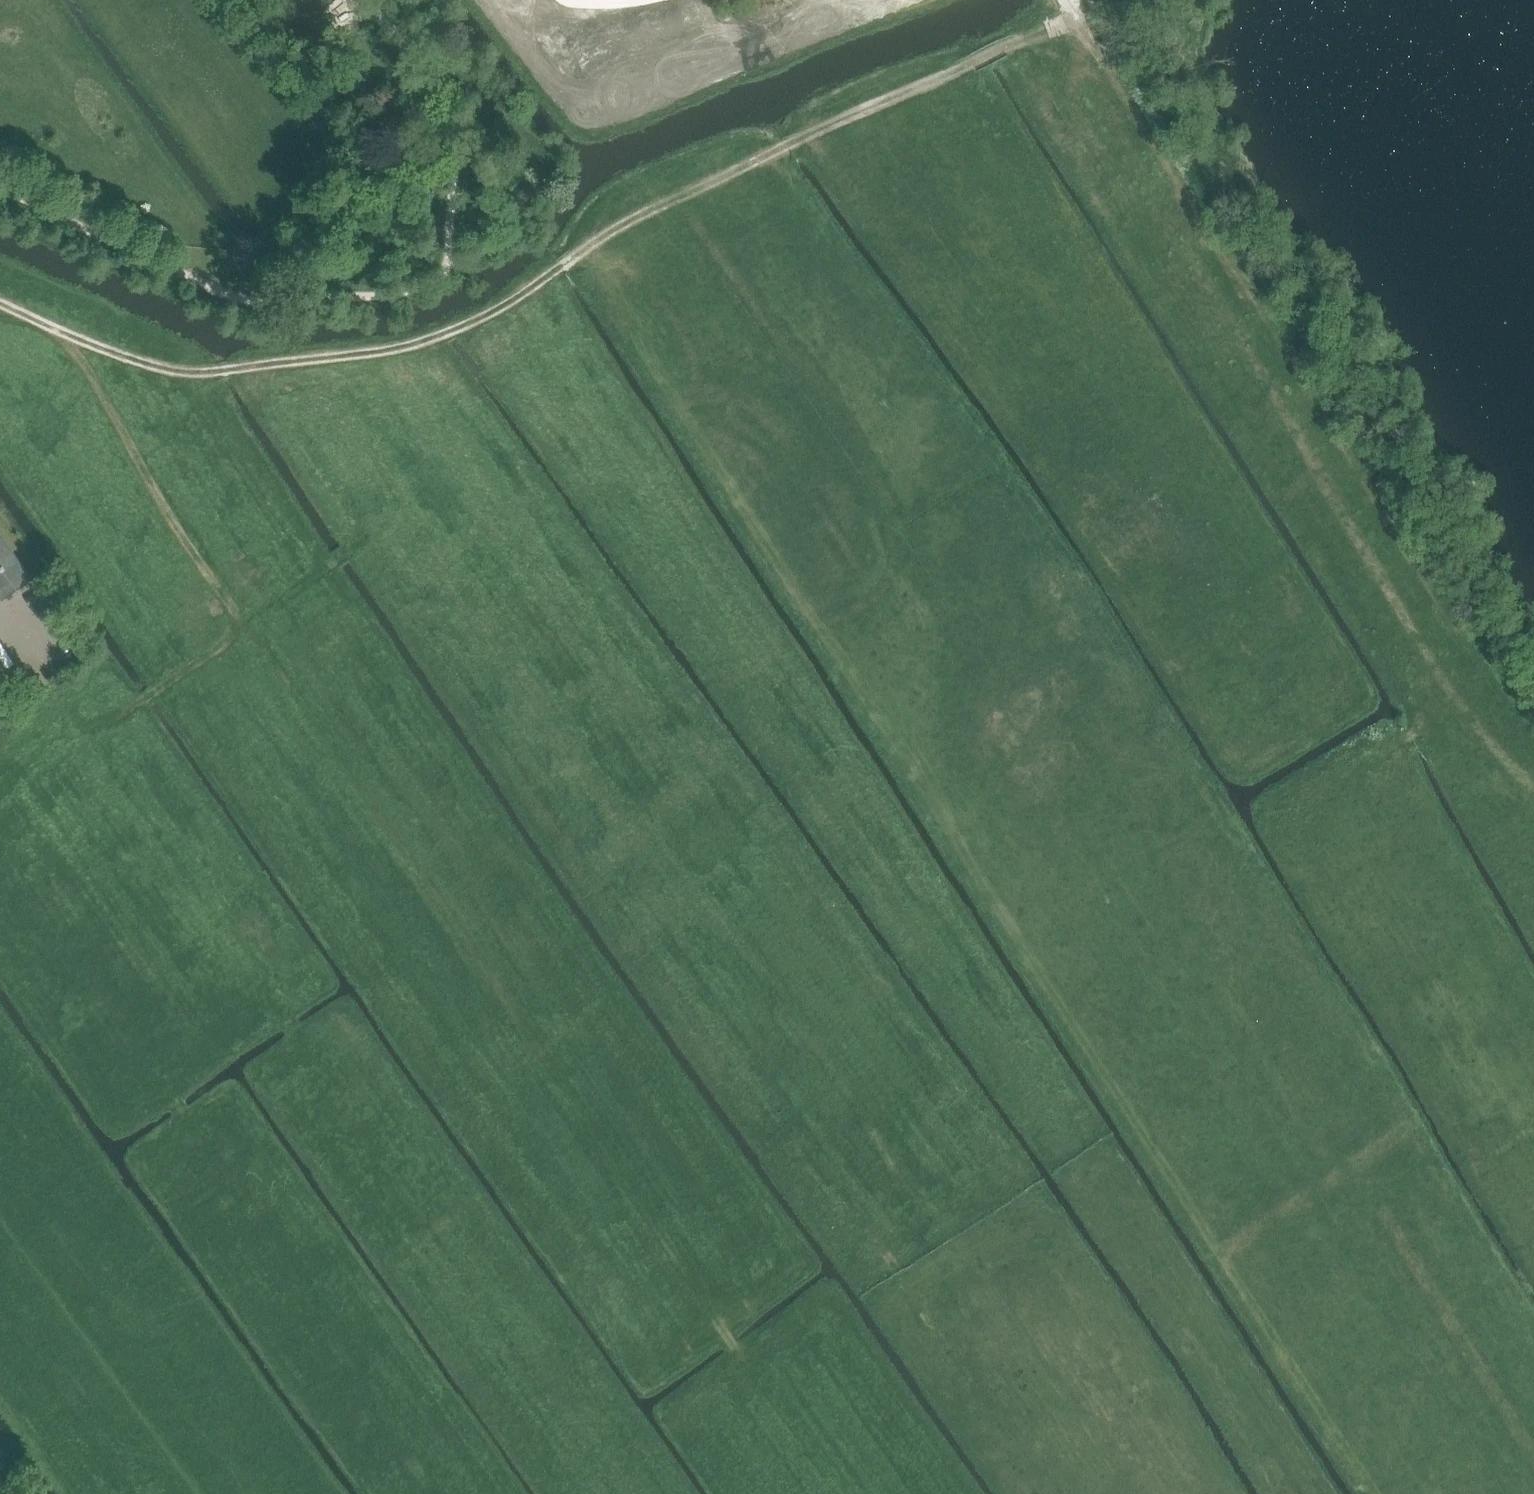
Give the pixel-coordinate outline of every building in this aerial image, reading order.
[(0,531),(0,596),(4,601),(33,583),(22,567),(6,543),(8,542),(0,531)]
